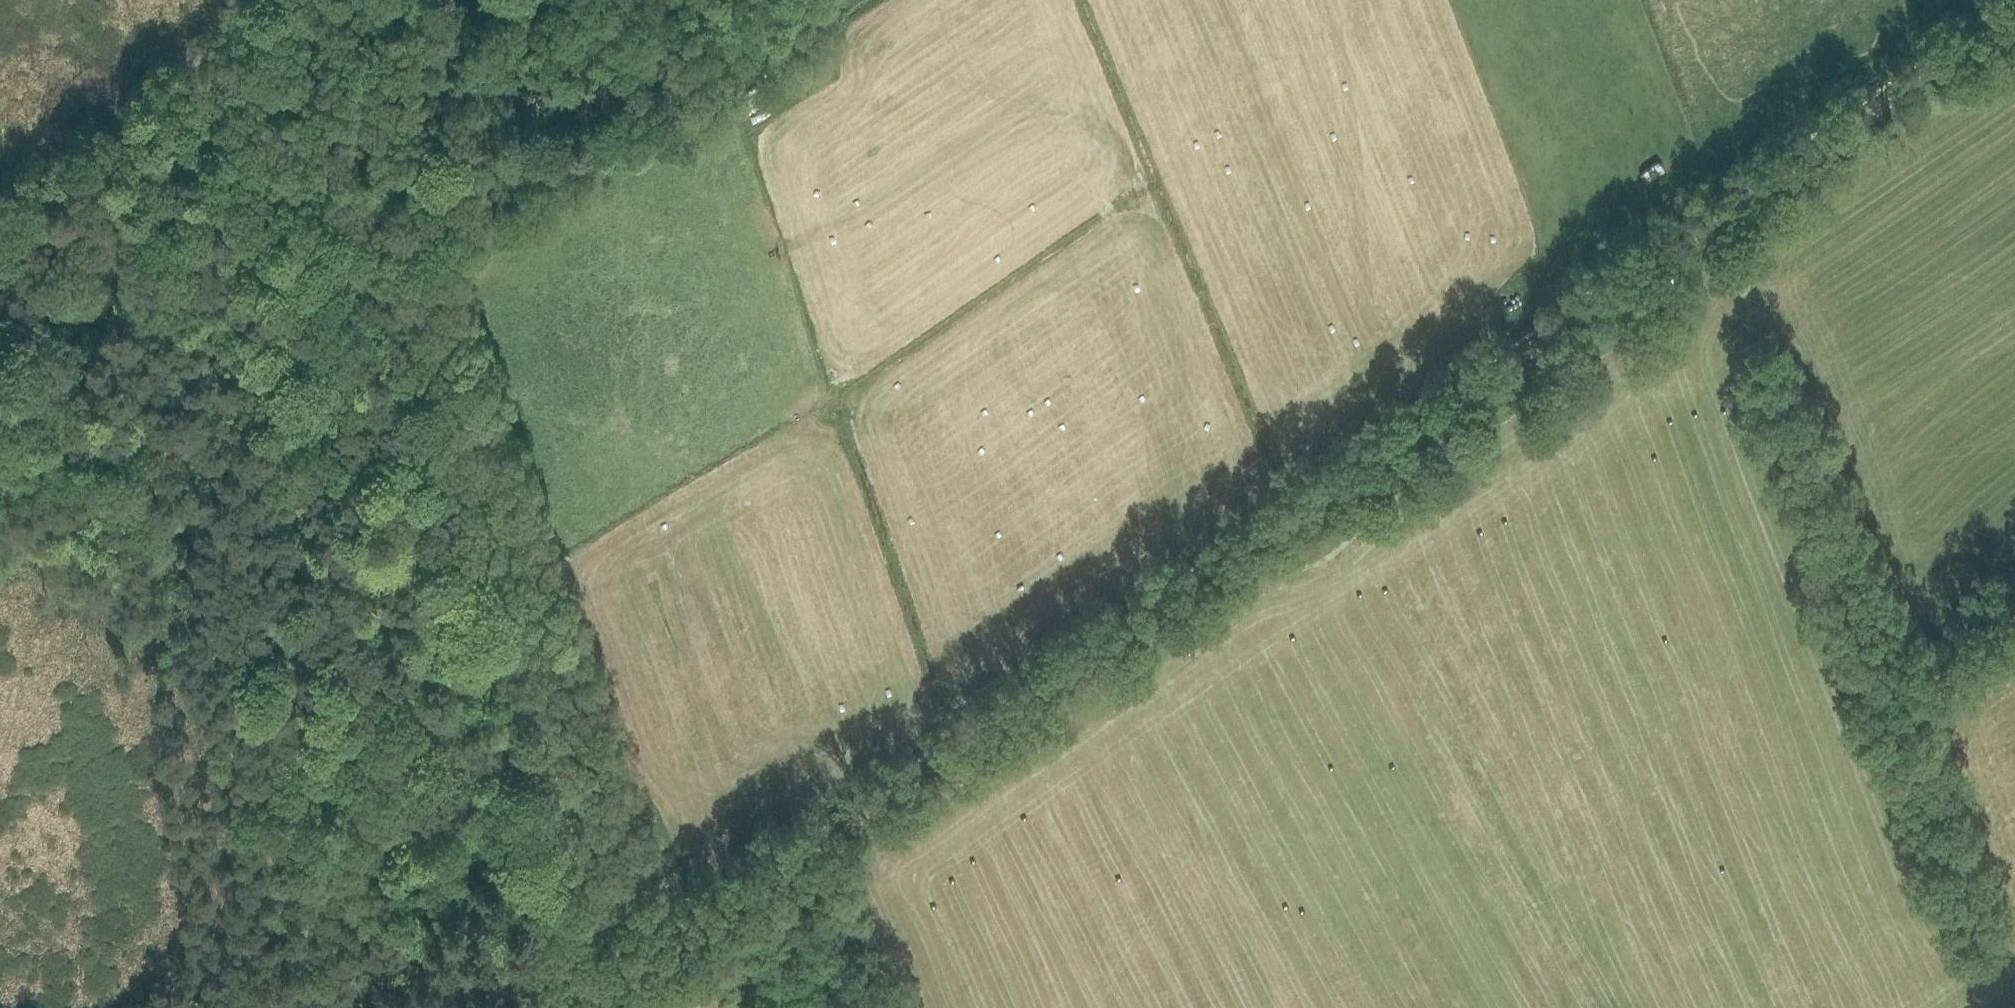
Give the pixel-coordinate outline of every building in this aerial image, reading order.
[(475,260),(464,264),(469,278),(480,273),(475,260)]
